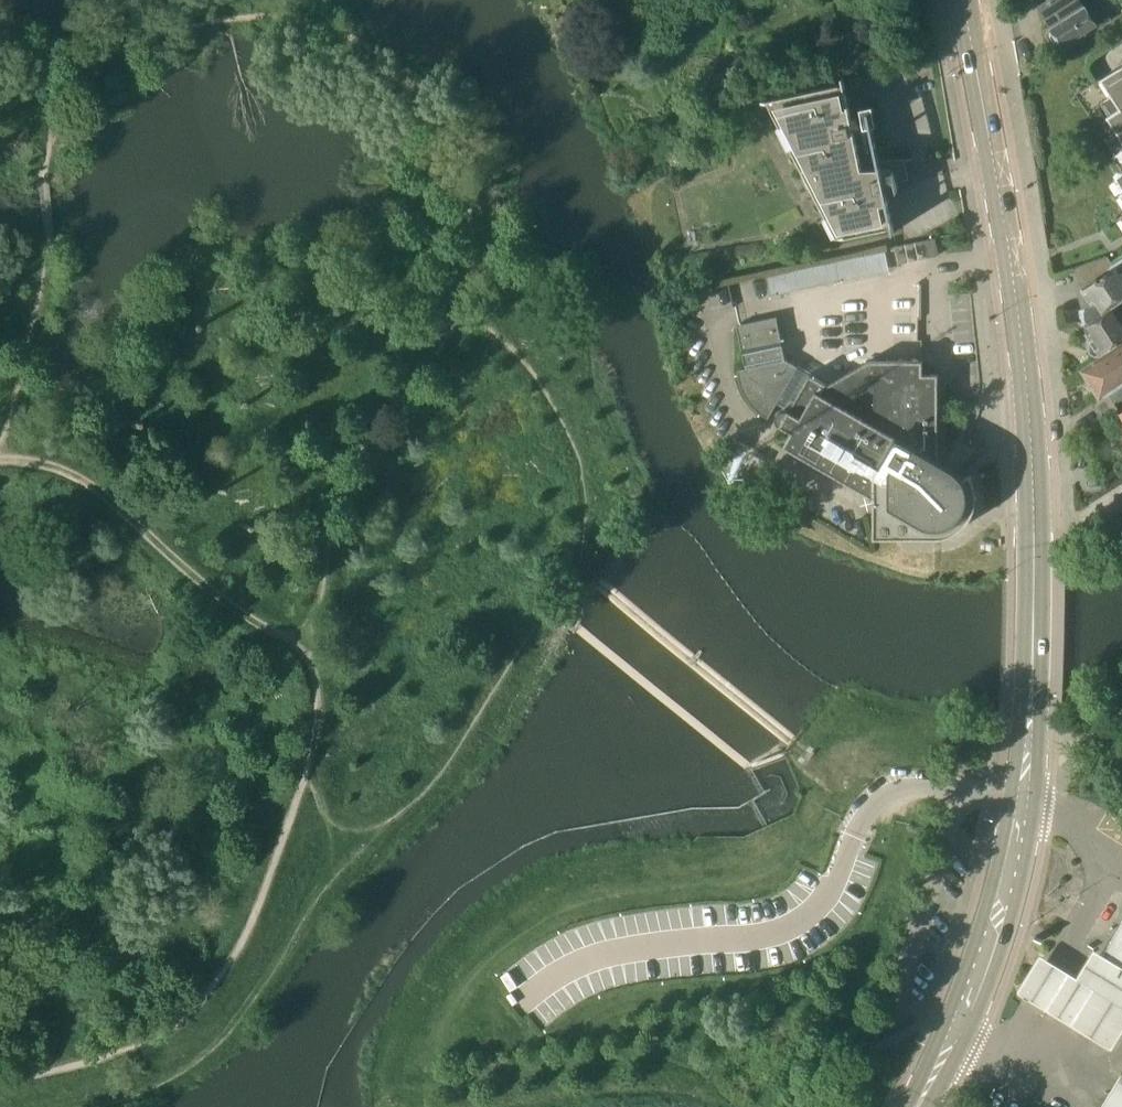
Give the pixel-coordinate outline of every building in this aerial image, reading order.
[(1092,12),(1084,0),(1051,0),(1041,6),(1053,25),(1049,28),(1051,31),(1049,35),(1054,43),(1059,43),(1062,40),(1065,46),(1096,26),(1098,29),(1113,20),(1104,5),(1092,12)] [(1101,78),(1120,108),(1107,116),(1121,139),(1121,65),(1101,78)] [(753,105),(769,101),(837,236),(831,237),(831,240),(892,227),(893,232),(895,232),(887,192),(899,190),(896,178),(905,176),(901,159),(880,159),(870,112),(868,112),(868,113),(852,117),(843,77),(842,77),(843,83),(753,102),(753,105)] [(900,263),(920,258),(939,254),(936,238),(896,246),(900,263)] [(766,274),(771,295),(890,271),(886,249),(766,274)] [(1109,267),(1109,266),(1113,264),(1108,256),(1076,268),(1083,288),(1083,289),(1084,297),(1090,306),(1086,309),(1087,316),(1089,319),(1087,321),(1087,323),(1121,300),(1121,263),(1111,270),(1109,267)] [(1087,323),(1087,328),(1090,332),(1088,333),(1090,352),(1097,356),(1121,340),(1121,300),(1087,323)] [(763,414),(769,418),(798,367),(787,360),(777,317),(738,325),(747,368),(739,370),(740,377),(742,384),(744,391),(748,398),(752,404),(757,409),(763,414)] [(1083,370),(1100,397),(1121,384),(1121,346),(1083,370)] [(939,461),(939,460),(939,374),(923,374),(923,360),(870,360),(829,384),(811,374),(789,411),(785,409),(781,410),(778,413),(777,417),(778,420),(779,423),(781,425),(793,431),(785,445),(875,497),(875,537),(892,537),(896,537),(935,537),(942,536),(947,535),(952,534),(957,531),(961,528),(965,525),(969,521),(972,517),(974,512),(976,506),(977,501),(977,495),(977,490),(976,484),(974,479),(971,474),(963,479),(960,475),(959,475),(956,472),(954,470),(939,461)] [(766,460),(756,454),(754,453),(743,473),(754,479),(766,460)] [(1103,955),(1102,954),(1100,956),(1121,970),(1121,924),(1103,955)] [(1116,1057),(1121,1047),(1121,970),(1100,956),(1098,955),(1080,983),(1043,960),(1020,998),(1116,1057)] [(1121,1074),(1101,1106),(1121,1106),(1121,1074)]
